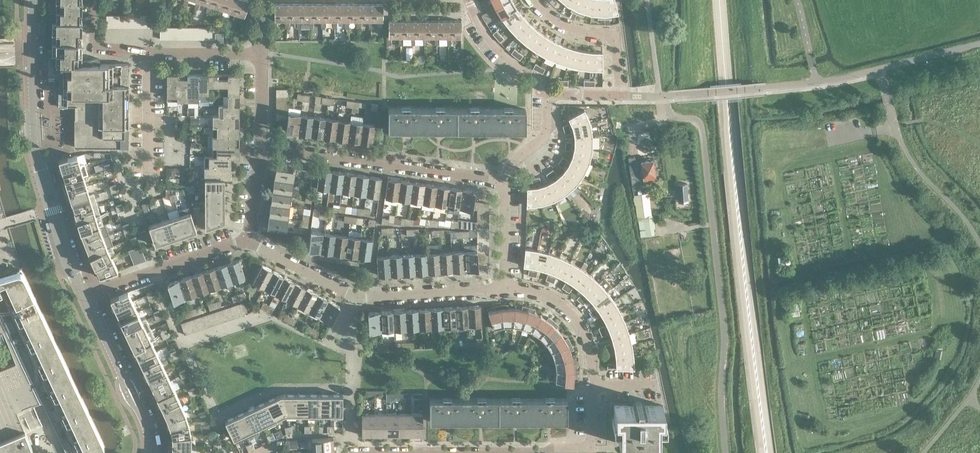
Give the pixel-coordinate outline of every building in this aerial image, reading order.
[(49,63),(48,74),(55,74),(59,78),(59,106),(67,106),(67,105),(74,105),(74,147),(128,147),(128,74),(128,63),(99,63),(99,58),(81,57),(81,28),(87,28),(86,23),(82,23),(82,0),(58,0),(58,1),(56,1),(56,22),(52,22),(52,63),(49,63)] [(197,0),(196,0),(195,8),(198,9),(200,1),(208,4),(209,5),(211,0),(198,0),(198,1),(197,0)] [(208,4),(206,11),(209,13),(212,5),(219,7),(221,8),(224,0),(211,0),(209,5),(208,4)] [(219,7),(217,15),(221,16),(223,9),(230,11),(232,12),(236,0),(224,0),(221,8),(219,7)] [(230,11),(229,19),(232,20),(235,12),(244,16),(249,0),(248,0),(236,0),(232,12),(230,11)] [(490,5),(492,9),(508,0),(492,0),(493,3),(490,5)] [(494,12),(497,10),(501,17),(516,8),(516,7),(512,0),(508,0),(492,9),(494,12)] [(574,8),(572,12),(576,13),(582,0),(568,0),(566,4),(574,8)] [(581,15),(582,11),(591,14),(593,0),(582,0),(576,13),(581,15)] [(591,14),(600,15),(599,19),(604,18),(604,0),(593,0),(591,14)] [(604,18),(609,18),(609,14),(618,13),(615,0),(604,0),(604,18)] [(272,27),(277,27),(277,19),(284,19),(286,19),(286,3),(274,3),(274,19),(272,19),(272,27)] [(286,19),(284,19),(285,27),(289,27),(289,19),(296,19),(298,19),(298,3),(286,3),(286,19)] [(298,19),(296,19),(297,27),(301,27),(309,27),(308,19),(311,19),(311,3),(298,3),(298,19)] [(311,19),(308,19),(309,27),(313,27),(313,19),(321,19),(323,19),(323,3),(311,3),(311,19)] [(323,19),(321,19),(321,27),(325,27),(325,20),(332,20),(335,20),(335,3),(323,3),(323,19)] [(335,20),(332,20),(333,28),(337,27),(337,20),(344,20),(346,20),(346,3),(335,3),(335,20)] [(346,20),(344,20),(345,28),(349,28),(349,20),(356,20),(359,20),(359,3),(346,3),(346,20)] [(359,20),(356,20),(357,28),(361,28),(361,20),(368,20),(370,20),(370,3),(359,3),(359,20)] [(370,20),(368,20),(369,28),(373,28),(373,20),(380,20),(383,20),(383,3),(370,3),(370,20)] [(516,8),(501,17),(509,27),(514,22),(522,15),(516,8)] [(514,22),(509,27),(517,35),(529,23),(522,15),(514,22)] [(387,42),(386,44),(391,44),(391,42),(391,36),(398,37),(401,36),(401,20),(389,20),(389,36),(387,36),(387,42)] [(401,36),(398,37),(399,44),(403,44),(403,37),(410,37),(413,37),(413,20),(401,20),(401,36)] [(413,37),(410,37),(411,44),(415,44),(415,37),(422,37),(425,37),(424,20),(413,20),(413,37)] [(425,37),(422,37),(423,44),(427,44),(427,37),(434,37),(436,37),(436,20),(424,20),(425,37)] [(436,37),(434,37),(435,44),(439,44),(439,37),(447,37),(449,37),(449,20),(436,20),(436,37)] [(449,37),(447,37),(447,44),(451,44),(451,37),(451,36),(459,36),(461,36),(461,20),(449,20),(449,37)] [(529,23),(517,35),(525,43),(537,29),(529,23)] [(537,29),(525,43),(535,50),(545,35),(537,29)] [(223,31),(215,31),(215,38),(215,41),(223,41),(223,31)] [(545,35),(535,50),(545,56),(553,40),(545,35)] [(553,40),(545,56),(556,61),(562,44),(553,40)] [(562,44),(556,61),(567,65),(572,47),(562,44)] [(572,47),(567,65),(578,68),(582,50),(572,47)] [(582,50),(578,68),(590,69),(592,51),(582,50)] [(592,51),(590,69),(602,70),(602,51),(592,51)] [(167,73),(167,100),(167,101),(177,101),(177,74),(167,73)] [(177,74),(177,101),(187,101),(188,74),(177,74)] [(188,74),(187,101),(199,101),(199,94),(198,94),(198,74),(188,74)] [(218,74),(198,74),(198,94),(199,94),(199,101),(209,101),(209,100),(209,86),(218,87),(218,74)] [(218,74),(218,87),(228,87),(240,87),(240,74),(218,74)] [(228,87),(228,105),(240,105),(240,87),(228,87)] [(219,105),(219,115),(219,116),(240,116),(240,105),(228,105),(219,105)] [(422,108),(388,108),(388,130),(422,130),(422,108)] [(457,108),(422,108),(422,130),(457,130),(457,108)] [(491,108),(457,108),(457,130),(491,130),(491,108)] [(525,109),(491,108),(491,130),(525,131),(525,109)] [(568,118),(572,127),(590,122),(584,109),(568,118)] [(288,112),(288,113),(287,121),(285,131),(298,132),(301,114),(288,112)] [(301,114),(298,132),(310,134),(313,115),(301,114)] [(212,115),(213,126),(240,126),(240,116),(219,116),(219,115),(212,115)] [(313,115),(310,134),(323,136),(325,117),(313,115)] [(325,117),(323,136),(336,137),(338,119),(325,117)] [(338,119),(336,137),(348,139),(350,121),(338,119)] [(350,121),(348,139),(360,141),(363,122),(350,121)] [(363,122),(360,141),(373,143),(375,124),(363,122)] [(590,122),(572,127),(574,137),(592,135),(590,122)] [(240,126),(213,126),(213,136),(240,136),(240,126)] [(574,137),(574,146),(592,148),(592,135),(574,137)] [(240,136),(213,136),(213,146),(240,146),(240,136)] [(213,146),(213,156),(232,156),(232,157),(240,157),(240,146),(213,146)] [(574,146),(572,156),(589,162),(592,148),(574,146)] [(67,157),(58,159),(60,164),(58,164),(59,169),(61,169),(61,170),(80,164),(77,155),(67,158),(67,157)] [(204,156),(204,167),(231,167),(232,157),(232,156),(213,156),(204,156)] [(572,156),(568,165),(584,174),(589,162),(572,156)] [(635,156),(627,158),(628,165),(631,184),(631,186),(633,186),(641,185),(640,181),(644,181),(655,179),(652,160),(637,161),(636,161),(635,156)] [(685,160),(678,161),(681,177),(687,176),(685,160)] [(80,164),(61,170),(65,181),(83,175),(88,174),(84,163),(80,164)] [(276,165),(274,178),(293,180),(295,168),(276,165)] [(568,165),(562,172),(575,185),(577,182),(584,174),(568,165)] [(232,167),(204,167),(204,177),(204,178),(231,178),(232,167)] [(332,170),(319,168),(318,178),(317,184),(317,187),(329,189),(332,170)] [(332,170),(329,189),(342,191),(343,182),(344,172),(332,170)] [(343,182),(342,191),(354,192),(356,182),(357,174),(344,172),(343,182)] [(562,172),(555,179),(565,194),(575,185),(562,172)] [(356,182),(354,192),(367,194),(368,182),(369,175),(357,174),(356,182)] [(74,178),(65,181),(68,191),(86,185),(83,175),(74,178)] [(368,182),(367,194),(376,195),(379,196),(382,177),(369,175),(368,182)] [(224,178),(205,178),(205,189),(224,189),(224,178)] [(274,178),(272,190),(291,193),(293,180),(274,178)] [(385,196),(397,198),(400,180),(387,178),(385,196)] [(555,179),(546,184),(554,200),(565,194),(555,179)] [(400,180),(397,198),(410,200),(412,181),(400,180)] [(412,181),(410,200),(422,202),(425,183),(412,181)] [(425,183),(422,202),(435,203),(437,185),(425,183)] [(687,183),(677,184),(678,200),(688,199),(687,183)] [(546,184),(537,186),(541,204),(554,200),(546,184)] [(86,185),(65,192),(67,201),(71,200),(71,201),(89,195),(86,185)] [(437,185),(435,203),(447,205),(450,187),(437,185)] [(537,186),(527,187),(527,205),(541,204),(537,186)] [(450,187),(447,205),(459,207),(462,188),(450,187)] [(462,188),(459,207),(472,209),(473,200),(475,190),(462,188)] [(224,189),(205,189),(205,200),(225,200),(224,189)] [(272,190),(271,203),(289,205),(291,193),(272,190)] [(634,194),(633,194),(637,218),(638,218),(649,216),(652,215),(648,192),(646,193),(634,194)] [(20,270),(23,269),(0,194),(0,276),(20,270)] [(89,195),(71,201),(74,212),(97,205),(94,194),(89,195)] [(225,200),(205,200),(205,210),(225,210),(225,200)] [(473,200),(472,209),(477,209),(489,209),(489,202),(473,200)] [(271,203),(269,215),(287,217),(289,205),(271,203)] [(97,205),(74,212),(75,214),(73,215),(75,220),(77,219),(77,221),(100,214),(97,205)] [(189,207),(178,210),(179,215),(186,234),(187,233),(195,231),(196,230),(190,211),(189,207)] [(225,210),(205,210),(205,228),(225,221),(225,210)] [(100,214),(77,221),(80,231),(103,224),(100,214)] [(179,215),(169,218),(176,237),(177,237),(184,234),(186,234),(179,215)] [(287,217),(269,215),(267,228),(285,230),(287,217)] [(649,216),(638,218),(641,236),(644,236),(654,234),(652,215),(649,216)] [(169,218),(159,222),(165,241),(167,240),(174,238),(176,237),(169,218)] [(159,222),(148,225),(155,244),(156,243),(164,241),(165,241),(159,222)] [(103,224),(80,231),(85,244),(109,234),(105,224),(103,224)] [(323,232),(311,230),(308,249),(320,251),(323,232)] [(323,232),(320,251),(333,252),(336,234),(323,232)] [(109,234),(85,244),(90,256),(111,245),(113,245),(109,234)] [(336,234),(333,252),(345,254),(348,236),(336,234)] [(136,236),(130,238),(133,244),(139,242),(138,239),(136,236)] [(348,236),(345,254),(358,256),(360,237),(348,236)] [(360,237),(358,256),(370,258),(373,239),(360,237)] [(477,244),(464,245),(464,250),(465,269),(479,268),(478,264),(478,258),(477,252),(477,249),(477,246),(477,244)] [(111,245),(90,256),(95,266),(112,258),(116,256),(111,245)] [(140,245),(129,249),(134,264),(146,260),(140,245)] [(525,247),(523,265),(534,267),(537,249),(525,247)] [(537,249),(534,267),(543,269),(549,252),(537,249)] [(464,250),(451,251),(453,270),(465,269),(464,250)] [(451,251),(439,252),(440,270),(453,270),(451,251)] [(439,252),(427,253),(428,271),(440,270),(439,252)] [(549,252),(543,269),(553,273),(560,256),(549,252)] [(427,253),(414,254),(415,272),(428,271),(427,253)] [(402,254),(389,255),(390,274),(403,273),(402,254)] [(414,254),(402,254),(403,273),(415,272),(414,254)] [(389,255),(376,256),(378,275),(390,274),(389,255)] [(560,256),(553,273),(562,277),(571,261),(560,256)] [(118,270),(112,258),(95,266),(99,276),(118,270)] [(239,259),(227,263),(233,280),(245,276),(239,259)] [(571,261),(562,277),(570,282),(581,267),(571,261)] [(227,263),(215,267),(221,284),(233,280),(227,263)] [(273,270),(261,264),(253,281),(264,286),(273,270)] [(215,267),(204,271),(209,288),(221,284),(215,267)] [(581,267),(570,282),(578,288),(590,274),(581,267)] [(20,270),(0,276),(0,452),(34,452),(17,411),(42,401),(66,452),(86,452),(99,446),(101,445),(20,270)] [(273,270),(264,286),(276,292),(284,276),(273,270)] [(204,271),(192,275),(197,292),(209,288),(204,271)] [(590,274),(578,288),(586,295),(599,282),(590,274)] [(192,275),(180,279),(186,296),(197,292),(192,275)] [(284,276),(276,292),(287,298),(295,281),(284,276)] [(599,282),(586,295),(593,302),(607,291),(612,287),(604,277),(599,282)] [(186,296),(180,279),(168,283),(173,300),(186,296)] [(295,281),(287,298),(298,304),(306,287),(295,281)] [(306,287),(298,304),(309,309),(317,293),(306,287)] [(607,291),(593,302),(599,310),(614,300),(607,291)] [(118,295),(110,299),(112,303),(110,304),(113,308),(114,308),(115,309),(132,301),(128,292),(119,296),(118,295)] [(243,292),(237,294),(240,300),(245,298),(243,292)] [(317,293),(309,309),(320,315),(328,298),(317,293)] [(328,298),(320,315),(331,321),(340,304),(328,298)] [(251,299),(244,302),(246,308),(253,305),(251,299)] [(795,311),(795,312),(789,313),(789,316),(796,315),(799,315),(797,299),(793,300),(795,311)] [(614,300),(599,310),(604,319),(620,310),(614,300)] [(137,311),(132,301),(115,309),(120,320),(137,311)] [(208,304),(210,310),(216,308),(214,302),(208,304)] [(244,302),(238,304),(242,315),(248,313),(246,308),(244,302)] [(264,302),(261,307),(266,310),(269,304),(264,302)] [(238,304),(232,306),(236,317),(242,315),(238,304)] [(269,304),(266,310),(272,313),(275,307),(269,304)] [(501,304),(496,305),(497,309),(488,311),(494,328),(504,326),(501,304)] [(515,307),(508,308),(506,308),(506,304),(501,304),(504,326),(513,326),(514,326),(515,307)] [(480,305),(468,306),(469,324),(482,323),(480,305)] [(514,326),(523,327),(529,306),(525,305),(524,309),(515,307),(514,326)] [(232,306),(227,307),(230,319),(236,317),(232,306)] [(455,306),(443,307),(444,326),(444,330),(457,329),(457,325),(455,306)] [(468,306),(455,306),(457,325),(457,329),(469,328),(469,324),(468,306)] [(540,315),(534,312),(532,311),(534,308),(529,306),(523,327),(532,331),(540,315)] [(227,307),(221,309),(225,320),(230,319),(227,307)] [(443,307),(431,308),(432,326),(444,326),(443,307)] [(431,308),(418,309),(419,327),(432,326),(431,308)] [(221,309),(215,311),(219,322),(225,320),(221,309)] [(406,309),(393,310),(394,329),(407,328),(406,309)] [(418,309),(406,309),(407,328),(419,327),(418,309)] [(393,310),(381,311),(382,330),(394,329),(393,310)] [(620,310),(604,319),(608,328),(625,321),(620,310)] [(137,311),(117,321),(121,330),(124,328),(124,329),(142,321),(137,311)] [(215,311),(210,313),(213,324),(219,322),(215,311)] [(381,311),(368,312),(369,330),(382,330),(381,311)] [(210,313),(204,315),(208,326),(213,324),(210,313)] [(286,313),(283,319),(288,322),(291,316),(286,313)] [(204,315),(199,317),(202,328),(208,326),(204,315)] [(548,320),(546,319),(540,315),(532,331),(540,337),(554,320),(550,317),(548,320)] [(291,316),(288,322),(294,325),(297,319),(291,316)] [(199,317),(193,319),(197,330),(202,328),(199,317)] [(146,319),(142,321),(124,329),(129,339),(151,329),(146,319)] [(193,319),(187,321),(191,332),(197,330),(193,319)] [(561,332),(554,326),(557,323),(554,320),(540,337),(546,344),(561,332)] [(187,321),(181,323),(185,334),(191,332),(187,321)] [(625,321),(608,328),(612,337),(629,332),(625,321)] [(308,325),(305,330),(311,333),(313,328),(308,325)] [(313,328),(311,333),(316,336),(319,331),(313,328)] [(156,339),(151,329),(129,339),(134,349),(151,341),(156,339)] [(569,338),(566,341),(561,332),(546,344),(551,352),(571,343),(569,338)] [(629,332),(612,337),(614,347),(632,343),(629,332)] [(151,341),(134,349),(138,359),(156,350),(151,341)] [(569,348),(573,347),(571,343),(551,352),(555,361),(571,357),(569,348)] [(632,343),(614,347),(616,357),(634,355),(632,343)] [(940,348),(934,359),(938,362),(944,351),(940,348)] [(161,361),(156,350),(138,359),(144,370),(161,361)] [(634,355),(616,357),(616,367),(634,367),(634,355)] [(555,361),(556,371),(578,370),(577,365),(573,366),(571,357),(555,361)] [(165,370),(161,361),(144,370),(145,372),(143,373),(145,378),(147,377),(148,378),(165,370)] [(170,380),(165,370),(148,378),(152,388),(170,380)] [(578,375),(578,370),(556,371),(555,381),(573,384),(573,375),(578,375)] [(174,390),(170,380),(152,388),(157,398),(174,390)] [(178,398),(174,390),(157,398),(158,399),(156,400),(158,405),(160,404),(161,406),(178,398)] [(281,394),(267,401),(275,418),(285,414),(281,394)] [(296,394),(281,394),(285,414),(296,414),(296,394)] [(308,394),(296,394),(296,414),(308,414),(308,394)] [(319,394),(308,394),(308,414),(308,417),(319,418),(319,414),(319,394)] [(330,394),(319,394),(319,414),(330,414),(330,394)] [(342,394),(330,394),(330,414),(330,419),(342,419),(342,414),(342,394)] [(178,398),(161,406),(166,417),(184,411),(178,398)] [(429,421),(444,421),(464,421),(464,399),(429,399),(429,421)] [(498,399),(464,399),(464,421),(498,421),(498,399)] [(532,399),(498,399),(498,421),(532,421),(532,399)] [(567,399),(532,399),(532,421),(567,421),(567,399)] [(256,406),(264,424),(266,428),(277,423),(275,418),(267,401),(256,406)] [(646,438),(646,443),(658,443),(658,424),(665,424),(665,415),(663,415),(663,404),(641,404),(641,401),(636,401),(636,404),(614,404),(614,416),(612,416),(612,424),(619,424),(619,443),(630,443),(630,445),(639,445),(639,438),(646,438)] [(256,406),(246,411),(254,428),(264,424),(256,406)] [(188,422),(184,411),(166,417),(167,420),(165,421),(167,426),(169,425),(169,426),(188,422)] [(246,411),(236,415),(246,437),(256,432),(254,428),(246,411)] [(362,413),(362,435),(363,435),(363,434),(366,435),(366,432),(374,432),(374,413),(362,413)] [(374,413),(374,432),(374,435),(379,435),(378,432),(386,432),(386,413),(374,413)] [(386,413),(386,432),(386,435),(391,435),(391,432),(398,432),(398,413),(386,413)] [(398,413),(398,432),(398,435),(402,434),(402,432),(410,432),(410,413),(398,413)] [(410,413),(410,432),(410,435),(414,435),(414,432),(422,432),(422,435),(423,435),(423,432),(423,413),(422,413),(410,413)] [(236,415),(225,420),(235,442),(246,437),(236,415)] [(191,435),(188,422),(169,426),(172,437),(191,435)] [(191,435),(172,437),(172,438),(172,448),(191,448),(191,435)] [(333,437),(312,439),(313,450),(334,449),(333,445),(331,445),(331,438),(334,437),(333,437)] [(298,448),(297,439),(289,440),(290,448),(298,448)]
